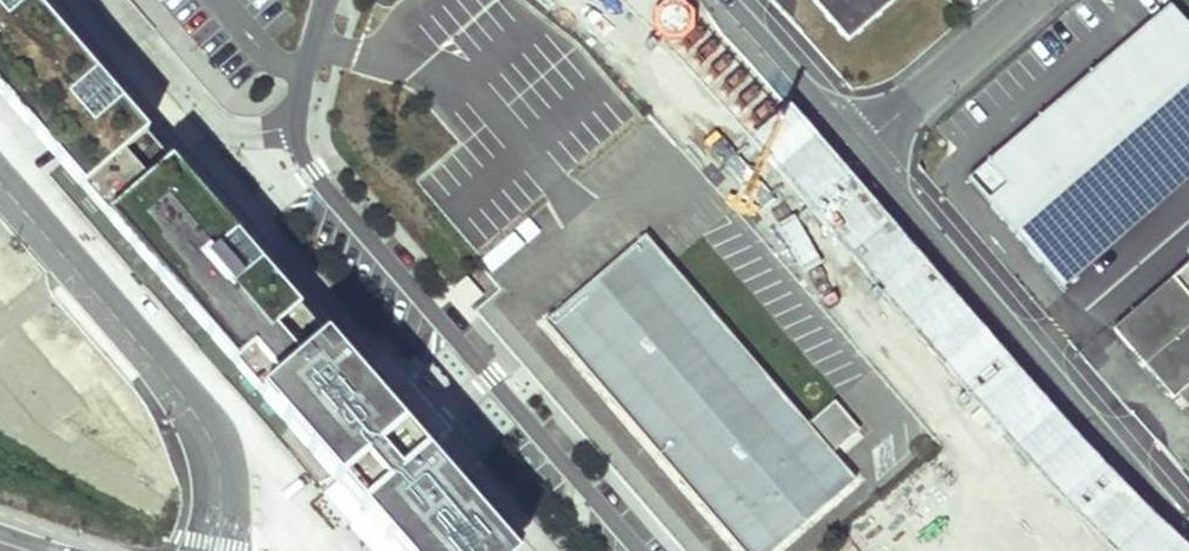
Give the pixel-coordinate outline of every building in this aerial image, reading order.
[(401,550),(506,550),(27,0),(0,0),(0,91),(401,550)] [(847,40),(892,0),(812,0),(847,40)] [(1167,11),(966,183),(1060,291),(1188,181),(1188,36),(1167,11)] [(653,239),(556,323),(753,550),(784,550),(864,483),(838,453),(864,431),(841,404),(815,427),(653,239)] [(509,261),(497,248),(466,276),(477,289),(509,261)] [(1112,332),(1173,402),(1188,387),(1188,265),(1112,332)]
